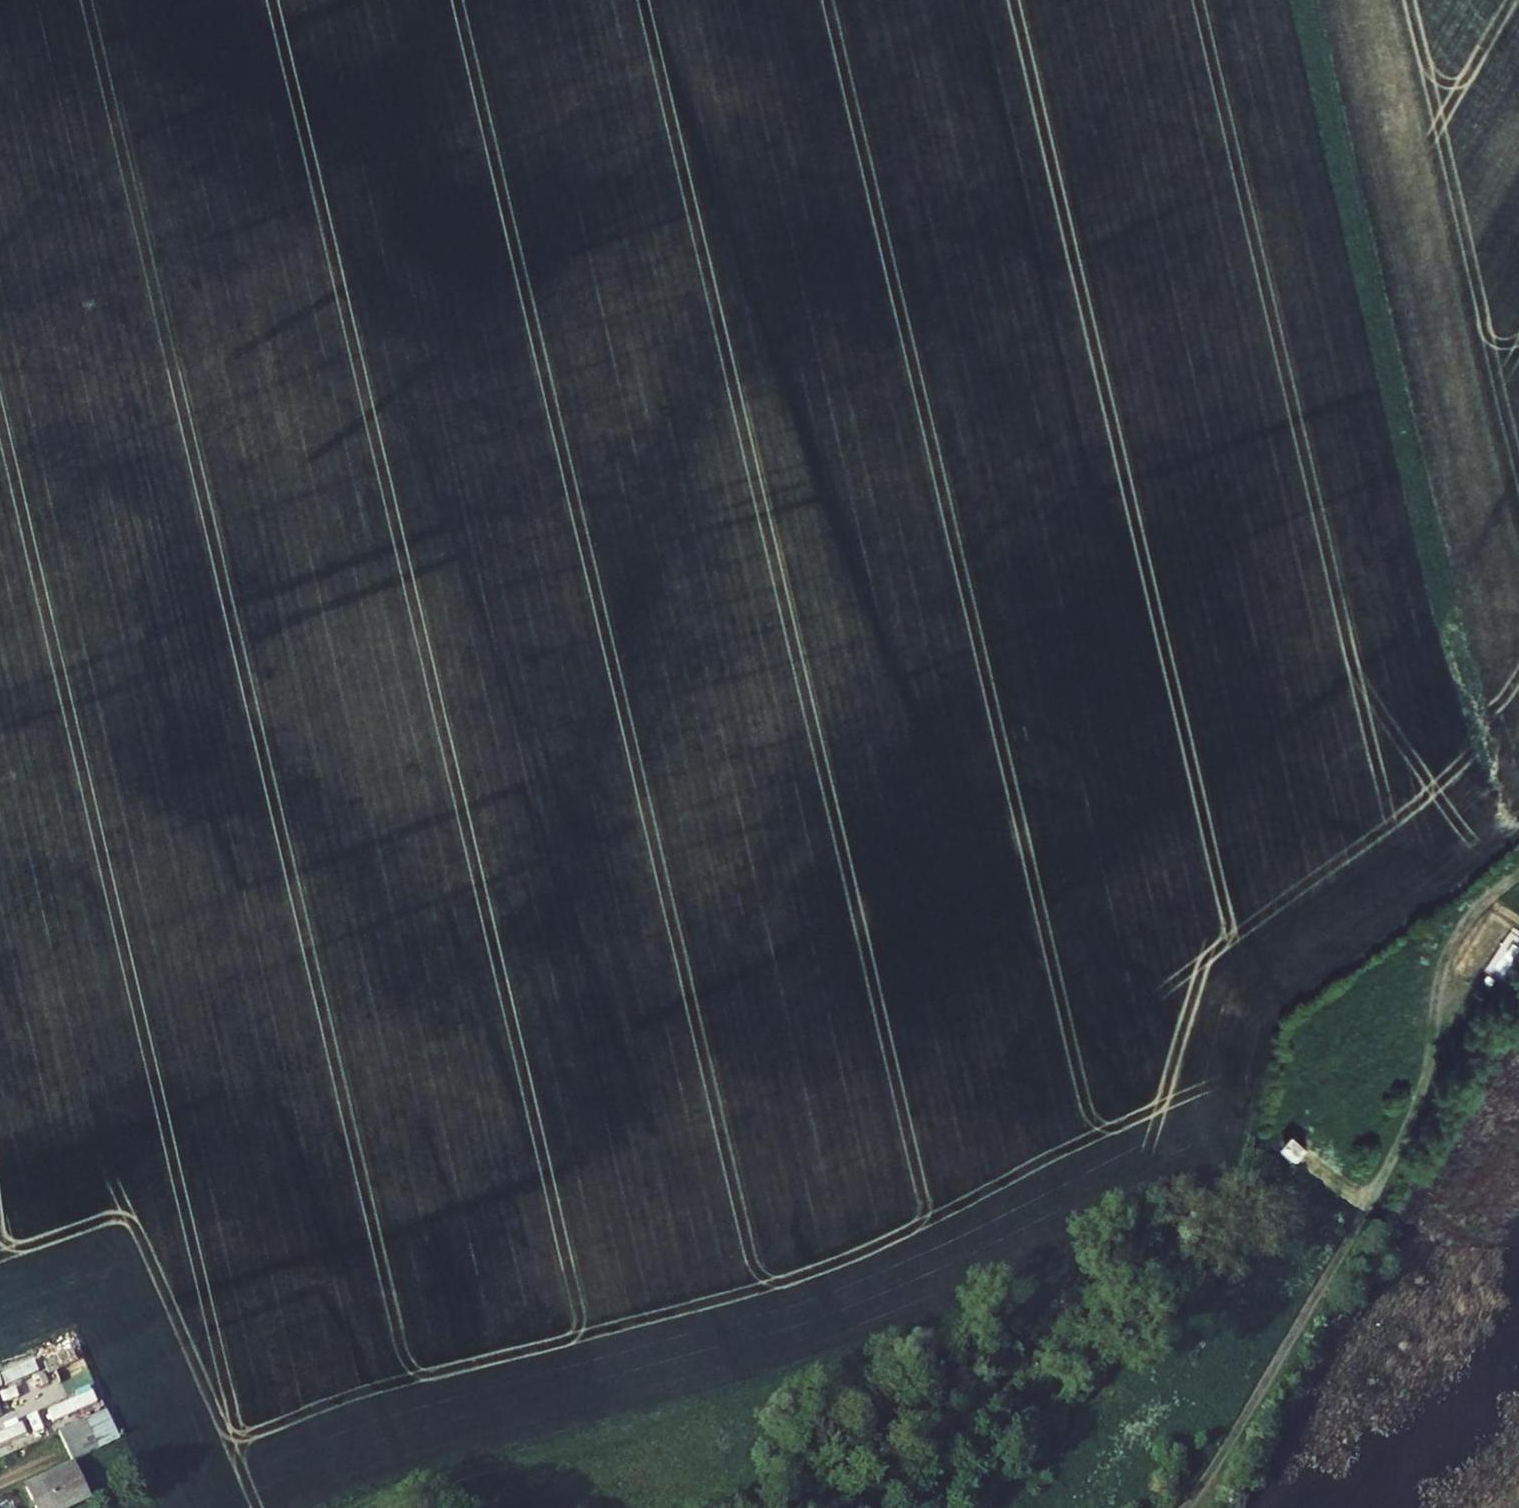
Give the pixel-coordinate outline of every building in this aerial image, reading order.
[(108,1411),(58,1431),(71,1462),(121,1442),(108,1411)] [(41,1507),(81,1507),(102,1499),(83,1462),(31,1489),(41,1507)]
